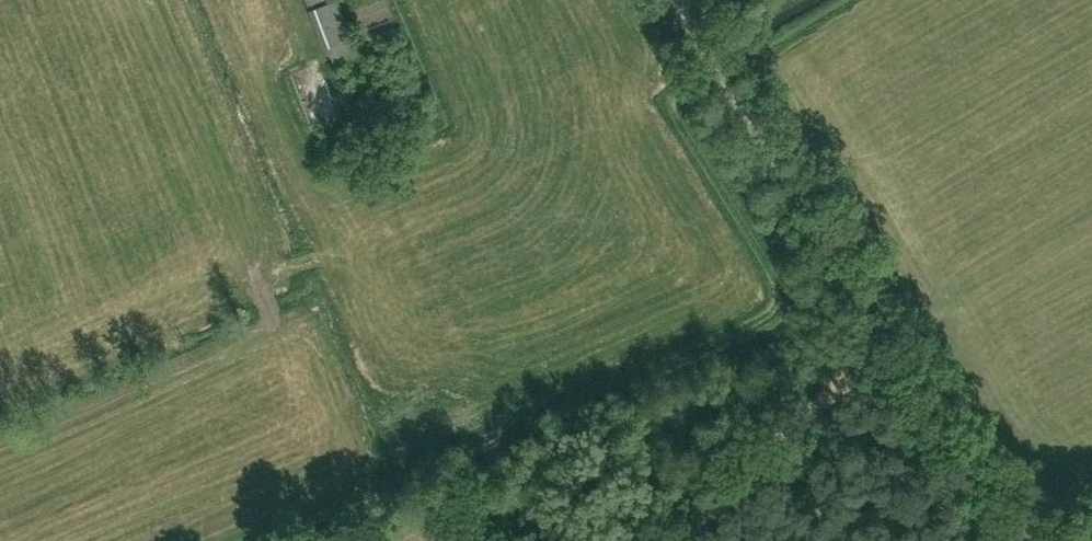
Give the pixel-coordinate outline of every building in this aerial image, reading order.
[(349,34),(335,0),(324,0),(318,2),(333,40),(349,34)] [(336,44),(337,58),(360,56),(359,42),(336,44)]
